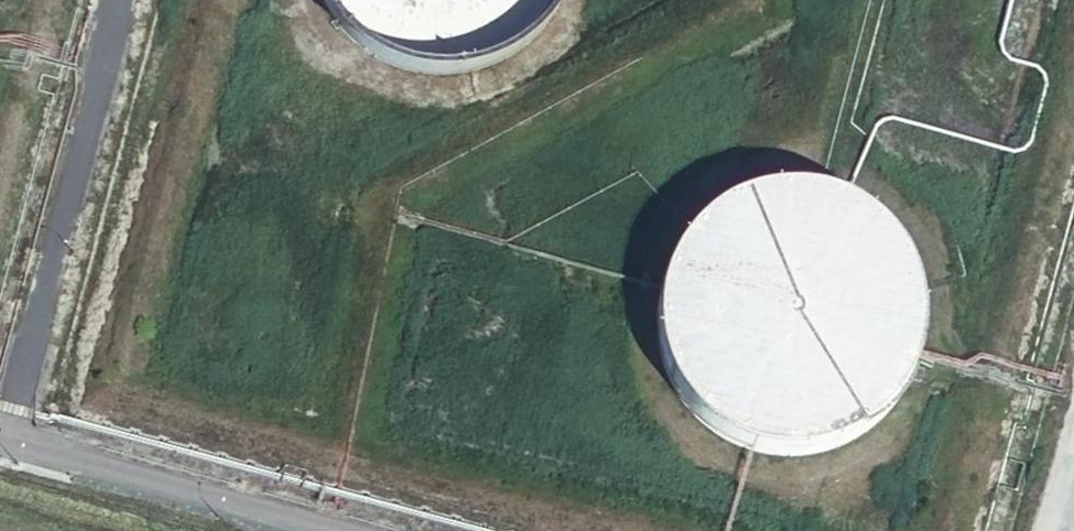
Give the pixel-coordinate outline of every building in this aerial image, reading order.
[(337,10),(347,23),(359,34),(373,44),(387,52),(403,58),(419,63),(435,65),(451,65),(468,63),(484,59),(499,53),(514,45),(527,35),(539,24),(550,11),(557,0),(330,0),(337,10)] [(918,353),(921,336),(922,320),(921,303),(918,287),(913,271),(907,256),(898,242),(887,229),(875,218),(862,208),(848,200),(832,194),(816,190),(800,188),(783,188),(767,190),(751,194),(735,200),(720,208),(707,217),(695,228),(684,241),(675,255),(668,270),(663,285),(660,302),(659,318),(660,335),(663,351),(668,367),(675,382),(684,396),(694,409),(706,420),(720,430),(734,438),(749,444),(765,448),(782,451),(798,451),(815,449),(831,445),(846,438),(861,431),(874,421),(886,410),(897,397),(906,383),(913,368),(918,353)]
